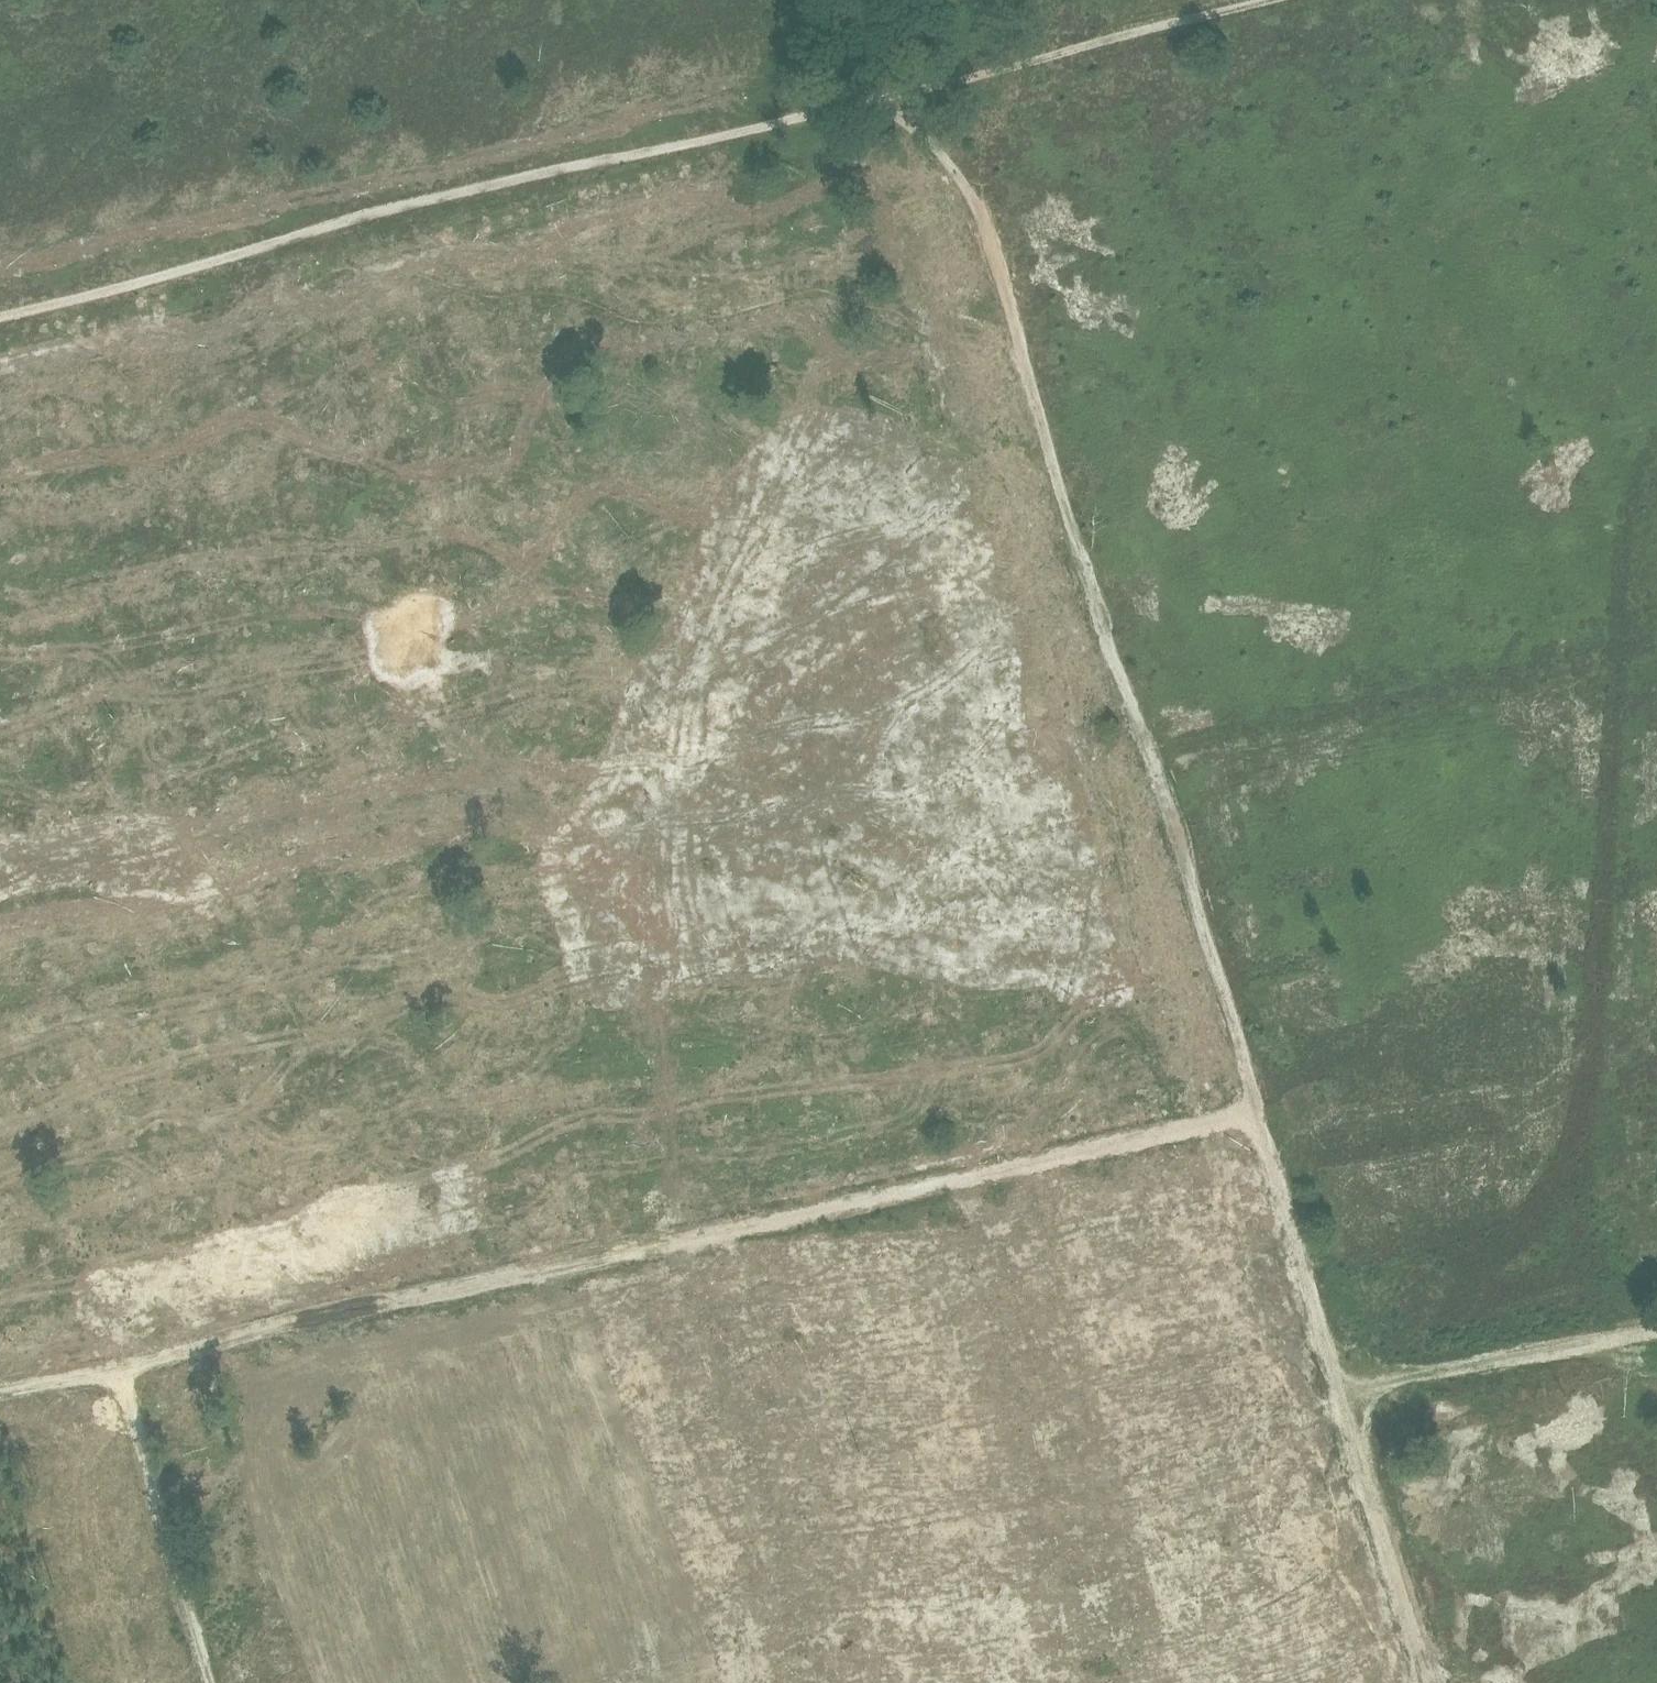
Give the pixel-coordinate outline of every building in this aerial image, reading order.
[(1093,1166),(1104,1161),(1097,1146),(1086,1152),(1093,1166)]
